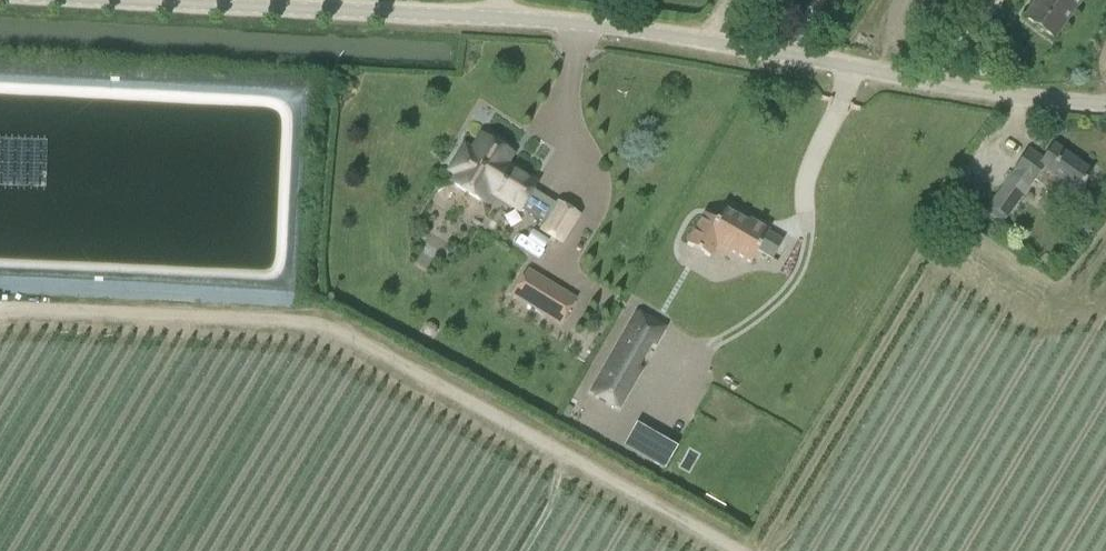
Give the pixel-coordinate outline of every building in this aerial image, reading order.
[(1023,17),(1054,38),(1081,0),(1035,0),(1023,17)] [(455,179),(484,197),(488,191),(518,209),(535,183),(511,168),(508,172),(502,168),(510,155),(481,137),(471,152),(464,147),(450,171),(457,175),(455,179)] [(1066,207),(1070,202),(1070,203),(1078,191),(1092,171),(1053,144),(1040,163),(1028,154),(1030,151),(1029,150),(1014,172),(1015,172),(987,213),(1004,225),(1032,184),(1066,207)] [(559,205),(543,231),(560,242),(576,216),(559,205)] [(704,215),(687,245),(709,257),(713,250),(728,259),(732,253),(750,263),(758,251),(772,259),(782,242),(768,233),(769,231),(749,220),(747,223),(723,209),(715,221),(704,215)] [(519,284),(512,296),(559,325),(575,299),(544,280),(535,294),(519,284)] [(650,341),(629,329),(592,393),(617,407),(639,369),(635,367),(650,341)]
